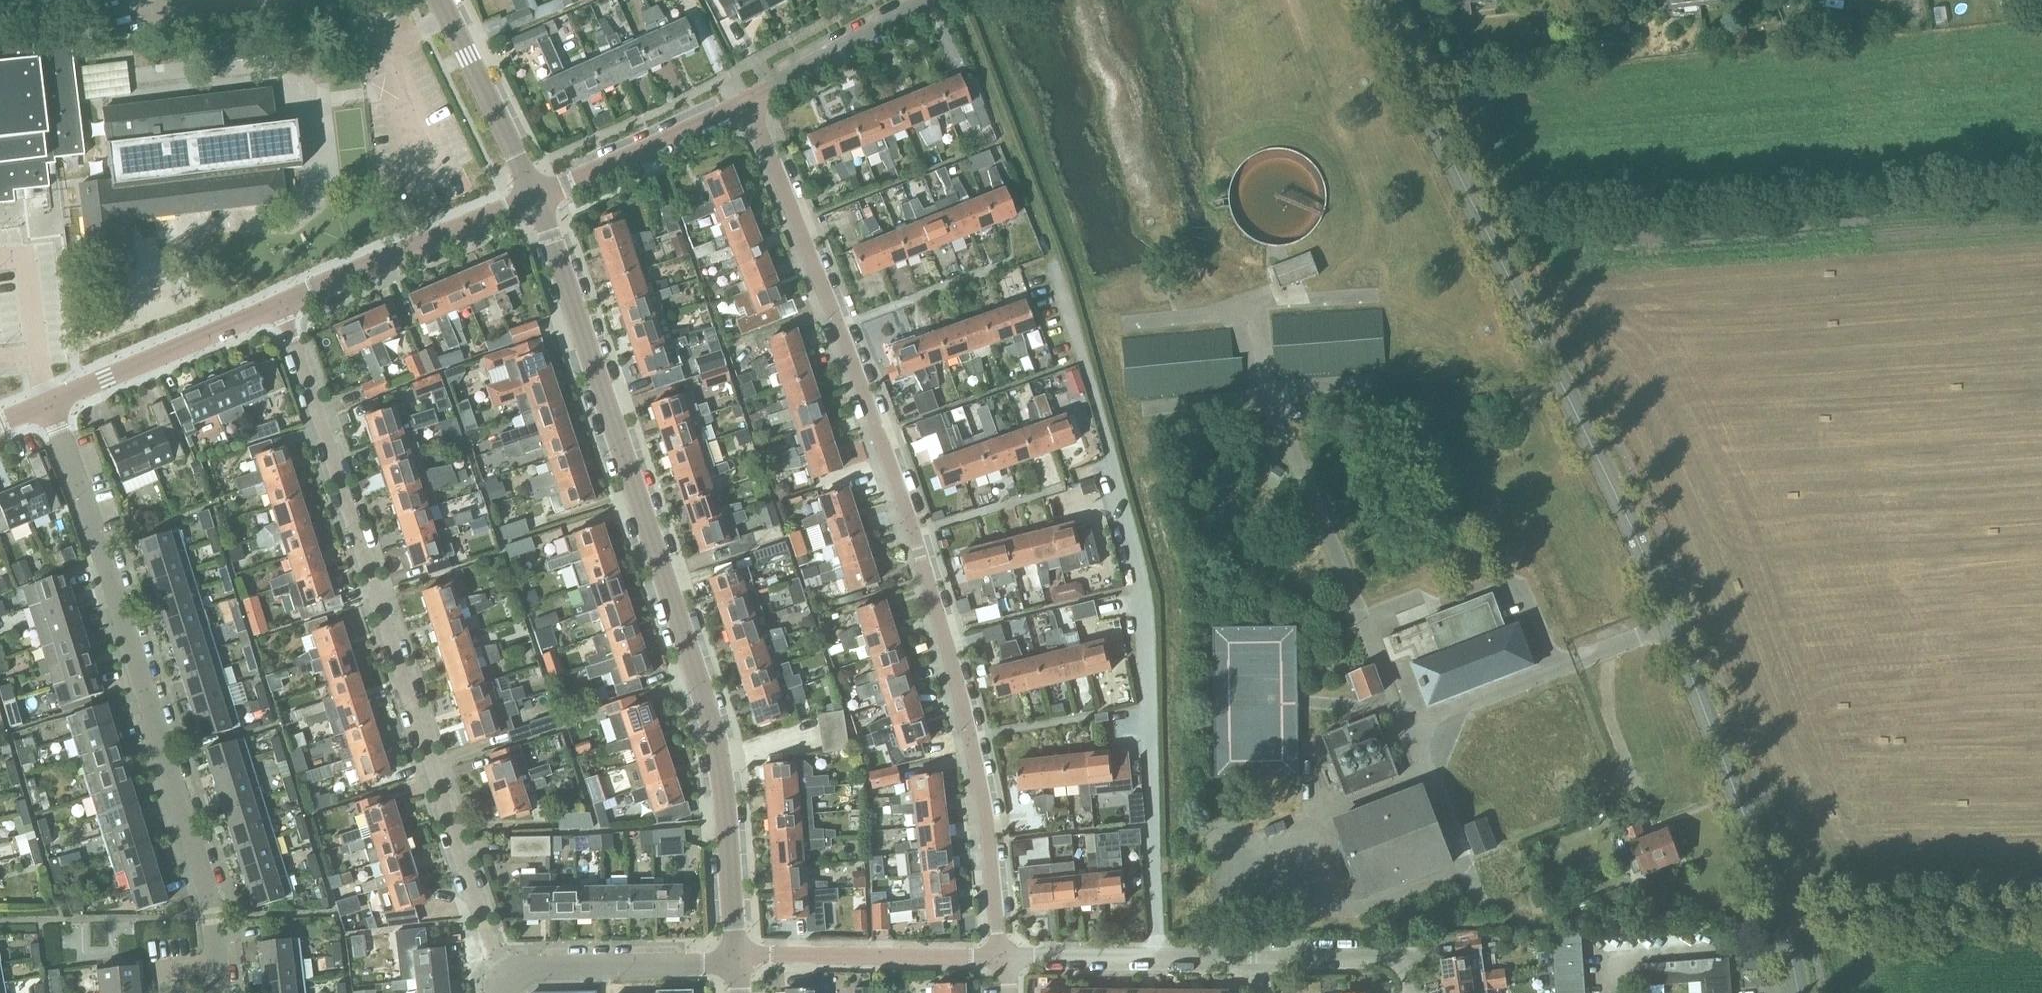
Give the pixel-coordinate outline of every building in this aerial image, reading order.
[(581,2),(580,0),(560,0),(564,9),(581,2)] [(755,0),(728,0),(741,23),(761,12),(755,0)] [(761,12),(785,0),(755,0),(761,12)] [(1486,1),(1491,0),(1461,0),(1461,3),(1462,3),(1463,15),(1475,14),(1474,2),(1486,1)] [(1696,6),(1695,0),(1670,0),(1671,9),(1696,6)] [(664,20),(656,6),(649,10),(656,25),(659,32),(671,60),(696,49),(690,37),(695,34),(688,19),(669,28),(665,19),(664,20)] [(511,32),(533,22),(528,10),(506,19),(511,32)] [(646,29),(656,25),(649,10),(641,13),(646,29)] [(615,36),(605,22),(603,18),(596,21),(597,25),(601,33),(624,81),(647,71),(635,43),(623,49),(616,35),(615,36)] [(548,39),(559,34),(553,22),(542,27),(548,39)] [(346,41),(359,35),(353,23),(340,29),(346,41)] [(635,43),(647,71),(671,60),(659,32),(656,25),(646,29),(645,29),(649,37),(635,43)] [(564,74),(548,39),(542,27),(511,41),(517,53),(537,44),(553,80),(540,85),(553,113),(576,102),(564,74)] [(598,50),(607,46),(601,33),(594,36),(598,50)] [(71,37),(33,42),(33,41),(0,44),(0,205),(16,203),(15,192),(50,188),(48,166),(56,165),(56,160),(85,157),(71,37)] [(588,64),(601,92),(624,81),(611,54),(602,58),(588,64)] [(126,62),(82,67),(86,100),(130,94),(126,62)] [(590,100),(601,96),(599,92),(600,92),(588,64),(564,74),(576,102),(589,97),(590,100)] [(973,78),(961,83),(970,104),(972,111),(973,111),(983,107),(984,107),(983,106),(984,105),(974,77),(973,78)] [(959,78),(937,86),(947,113),(970,104),(961,83),(959,78)] [(937,86),(915,95),(926,122),(947,113),(937,86)] [(112,181),(80,185),(88,253),(89,253),(120,249),(117,223),(209,211),(284,201),(280,170),(300,167),(294,120),(274,122),(270,91),(168,103),(128,108),(103,111),(106,140),(107,140),(112,181)] [(915,95),(894,103),(904,130),(926,122),(915,95)] [(894,103),(872,112),(891,160),(893,164),(900,161),(898,157),(895,142),(892,135),(904,130),(894,103)] [(989,126),(983,107),(973,111),(972,111),(963,117),(970,129),(978,126),(979,130),(989,126)] [(872,112),(849,121),(860,148),(864,159),(866,158),(866,159),(878,155),(887,170),(894,167),(893,164),(891,160),(872,112)] [(849,121),(829,129),(839,157),(842,163),(848,178),(855,175),(851,160),(848,153),(860,148),(849,121)] [(934,143),(942,140),(938,126),(929,129),(934,143)] [(811,150),(802,154),(808,169),(817,165),(827,161),(829,160),(839,157),(829,129),(817,134),(806,139),(811,150)] [(926,146),(934,143),(929,129),(919,133),(926,146)] [(971,173),(993,165),(988,153),(967,161),(971,173)] [(842,163),(832,168),(840,181),(848,178),(842,163)] [(712,200),(713,202),(741,191),(740,188),(731,167),(703,178),(712,200)] [(946,200),(933,205),(934,207),(948,244),(971,234),(952,185),(944,168),(935,172),(944,190),(946,200)] [(994,195),(983,199),(994,225),(1014,217),(996,169),(988,173),(991,186),(994,195)] [(959,182),(952,185),(971,234),(994,225),(983,199),(971,204),(959,182)] [(684,225),(717,212),(721,222),(722,224),(749,213),(749,211),(741,191),(713,202),(706,205),(690,211),(680,215),(684,225)] [(687,203),(690,211),(706,205),(701,196),(687,203)] [(916,200),(908,203),(914,217),(917,225),(927,252),(948,244),(934,207),(923,211),(916,200)] [(908,203),(900,206),(903,221),(914,217),(908,203)] [(667,233),(679,230),(670,204),(659,207),(667,233)] [(869,208),(860,211),(865,221),(873,218),(869,208)] [(605,227),(594,230),(602,255),(653,239),(651,232),(636,233),(628,236),(620,210),(602,217),(605,227)] [(693,249),(696,260),(708,255),(758,236),(757,233),(749,213),(722,224),(710,229),(715,240),(693,249)] [(873,218),(865,221),(884,269),(906,260),(896,233),(883,238),(880,230),(873,218)] [(863,246),(851,251),(861,278),(884,269),(865,221),(857,224),(860,238),(863,246)] [(917,225),(896,233),(906,260),(927,252),(917,225)] [(682,236),(671,240),(677,258),(688,254),(682,236)] [(739,267),(740,269),(767,258),(766,256),(758,236),(708,255),(711,263),(726,260),(735,256),(739,267)] [(653,239),(602,255),(611,280),(639,271),(635,256),(643,253),(642,253),(656,246),(653,239)] [(1279,290),(1318,275),(1309,252),(1270,268),(1279,290)] [(505,257),(482,267),(502,317),(511,313),(503,290),(517,284),(505,257)] [(740,269),(745,281),(748,291),(776,280),(775,278),(767,258),(740,269)] [(482,267),(457,277),(469,304),(472,312),(473,313),(487,307),(494,321),(502,317),(482,267)] [(639,271),(611,280),(619,304),(668,287),(669,287),(667,280),(652,282),(644,284),(639,271)] [(456,277),(433,287),(444,314),(458,344),(458,346),(466,343),(462,334),(458,319),(455,310),(468,305),(469,304),(457,277),(456,277)] [(784,301),(776,280),(748,291),(741,294),(732,298),(737,311),(743,308),(746,317),(735,321),(741,336),(781,320),(776,307),(785,304),(784,301)] [(732,298),(741,294),(736,285),(723,292),(726,300),(732,298)] [(432,287),(408,297),(419,324),(433,318),(435,318),(448,350),(458,346),(458,344),(444,314),(432,287)] [(668,287),(619,304),(622,316),(620,319),(623,326),(626,326),(627,330),(664,317),(659,301),(671,295),(668,287)] [(1019,360),(1026,357),(1023,342),(1021,335),(1034,331),(1023,302),(1001,310),(1011,339),(1014,345),(1019,360)] [(382,308),(358,318),(379,368),(390,364),(391,363),(381,341),(393,336),(382,308)] [(1011,339),(1001,310),(979,318),(989,347),(1000,343),(1011,339)] [(664,317),(627,330),(635,353),(685,336),(691,335),(689,327),(669,330),(664,317)] [(358,318),(333,328),(345,356),(360,350),(373,381),(360,386),(366,399),(387,390),(388,389),(380,370),(379,368),(358,318)] [(967,355),(989,347),(979,318),(957,326),(967,355)] [(513,343),(538,334),(534,322),(509,331),(513,343)] [(970,362),(967,355),(957,326),(936,334),(946,361),(957,358),(967,379),(975,376),(970,362)] [(767,340),(775,364),(803,355),(803,353),(795,330),(767,340)] [(923,369),(946,361),(936,334),(914,342),(923,369)] [(685,336),(635,353),(643,377),(682,364),(677,349),(688,344),(685,336)] [(499,337),(485,343),(488,351),(503,346),(499,337)] [(530,355),(540,351),(536,340),(526,343),(530,355)] [(926,376),(923,369),(914,342),(891,350),(897,365),(886,369),(890,380),(913,372),(923,393),(931,391),(926,376)] [(485,387),(489,397),(549,377),(540,351),(530,355),(526,343),(482,358),(485,368),(486,368),(490,366),(491,369),(503,365),(503,366),(508,379),(486,387),(485,387)] [(1014,345),(1004,348),(1011,362),(1019,360),(1014,345)] [(425,376),(439,370),(430,350),(416,356),(425,376)] [(721,351),(695,359),(701,375),(726,366),(721,351)] [(803,355),(775,364),(778,373),(782,386),(810,376),(803,355)] [(411,382),(425,376),(416,356),(402,362),(411,382)] [(753,371),(769,366),(768,364),(767,362),(764,356),(750,362),(752,369),(753,371)] [(980,358),(970,362),(975,376),(979,387),(988,384),(985,372),(983,372),(980,358)] [(239,370),(228,375),(241,406),(283,389),(272,361),(253,368),(252,365),(249,366),(249,365),(248,365),(248,364),(247,364),(246,363),(245,363),(244,363),(243,363),(242,363),(242,364),(241,364),(240,364),(240,365),(239,366),(239,367),(238,368),(238,369),(239,370)] [(726,366),(701,375),(705,389),(731,381),(727,369),(726,366)] [(770,375),(769,366),(753,371),(755,378),(770,375)] [(1078,370),(1066,374),(1068,382),(1081,378),(1078,370)] [(935,373),(926,376),(931,391),(938,388),(935,373)] [(207,384),(204,385),(217,415),(218,416),(218,417),(221,424),(244,415),(245,415),(241,406),(228,375),(217,379),(217,378),(216,378),(216,377),(215,377),(214,377),(213,377),(213,376),(212,376),(211,376),(211,377),(210,377),(209,377),(209,378),(208,378),(208,379),(207,379),(207,380),(207,381),(207,382),(207,383),(207,384)] [(416,399),(441,389),(436,375),(410,385),(416,399)] [(810,376),(782,386),(786,398),(790,409),(818,401),(818,399),(810,376)] [(549,379),(549,377),(489,397),(491,405),(492,405),(515,400),(516,402),(520,415),(521,415),(557,402),(556,399),(549,379)] [(181,397),(170,402),(185,437),(197,432),(194,425),(217,415),(204,385),(194,389),(193,389),(193,388),(192,387),(191,387),(191,386),(190,386),(189,386),(188,386),(187,386),(186,387),(185,387),(185,388),(184,388),(184,389),(183,389),(183,390),(183,391),(183,392),(183,393),(180,395),(181,397)] [(680,395),(651,404),(659,428),(710,412),(707,404),(696,405),(691,391),(680,395)] [(138,436),(151,469),(151,470),(184,456),(181,447),(161,401),(149,406),(158,427),(138,436)] [(459,415),(468,412),(469,412),(470,411),(467,401),(455,405),(458,415),(459,415)] [(767,417),(770,425),(770,427),(793,420),(796,431),(797,431),(797,432),(826,423),(818,401),(790,409),(784,411),(767,417)] [(1052,422),(1050,416),(1043,401),(1035,403),(1052,452),(1073,445),(1064,418),(1052,422)] [(491,451),(502,447),(513,444),(566,426),(558,403),(557,402),(521,415),(520,415),(524,426),(523,427),(499,435),(499,437),(500,440),(500,441),(492,443),(490,448),(491,451)] [(767,417),(784,411),(779,402),(752,415),(754,421),(767,417)] [(1029,460),(1052,452),(1035,403),(1027,406),(1029,421),(1032,429),(1020,433),(1029,460)] [(402,406),(364,418),(372,443),(411,431),(435,423),(432,411),(406,419),(406,418),(402,406)] [(738,406),(731,408),(734,418),(741,415),(738,406)] [(998,441),(996,434),(991,418),(990,418),(986,406),(977,410),(985,433),(983,434),(972,438),(972,440),(976,449),(985,475),(1008,467),(998,441)] [(459,415),(458,415),(462,427),(474,423),(470,411),(469,412),(468,412),(459,415)] [(710,412),(659,428),(667,453),(707,440),(702,425),(712,420),(710,412)] [(963,482),(945,430),(939,415),(931,418),(914,424),(920,439),(935,434),(941,451),(944,459),(931,464),(940,490),(963,482)] [(996,434),(1005,429),(1002,423),(999,416),(998,415),(990,418),(991,418),(996,434)] [(252,440),(277,432),(274,420),(249,428),(252,440)] [(762,428),(760,421),(754,423),(756,430),(762,428)] [(109,423),(98,427),(121,481),(121,482),(151,470),(151,469),(138,436),(118,444),(118,443),(109,423)] [(826,423),(797,432),(804,454),(804,455),(833,446),(826,423)] [(542,448),(546,461),(574,451),(566,426),(513,444),(502,447),(502,449),(505,458),(520,455),(542,448)] [(985,475),(976,449),(964,453),(955,427),(945,430),(963,482),(985,475)] [(245,442),(252,440),(249,428),(241,431),(245,442)] [(742,444),(751,441),(748,430),(738,433),(742,444)] [(411,431),(372,443),(380,468),(418,456),(411,431)] [(998,441),(1008,467),(1029,460),(1020,433),(1008,438),(998,441)] [(257,471),(233,479),(237,491),(238,491),(252,486),(261,483),(291,473),(282,447),(272,450),(269,440),(247,447),(250,457),(250,458),(253,457),(257,471)] [(707,440),(667,453),(676,479),(715,466),(707,440)] [(840,468),(833,446),(804,455),(811,477),(812,478),(841,469),(840,468)] [(798,458),(798,457),(793,448),(780,455),(782,462),(798,458)] [(39,451),(27,456),(36,478),(0,493),(0,532),(62,506),(39,451)] [(532,492),(582,475),(574,451),(546,461),(550,472),(528,479),(532,492)] [(418,456),(380,468),(388,493),(452,473),(450,467),(423,471),(418,456)] [(799,467),(798,457),(798,458),(782,462),(785,470),(799,467)] [(202,470),(198,460),(190,463),(194,473),(202,470)] [(715,466),(676,479),(684,504),(712,494),(708,479),(715,477),(730,470),(727,462),(715,466)] [(291,473),(261,483),(269,507),(299,498),(291,473)] [(452,473),(388,493),(396,518),(425,509),(421,497),(456,486),(454,480),(452,473)] [(591,500),(582,475),(532,492),(534,500),(549,497),(553,513),(591,500)] [(496,478),(483,483),(489,501),(503,497),(498,484),(496,478)] [(1083,484),(1084,487),(1086,494),(1099,491),(1097,485),(1096,480),(1090,482),(1083,484)] [(780,498),(787,495),(789,488),(784,484),(776,486),(776,493),(780,498)] [(252,486),(238,491),(240,498),(256,496),(252,486)] [(826,521),(826,522),(855,512),(854,511),(847,489),(818,498),(826,521)] [(712,494),(684,504),(684,506),(691,528),(720,518),(717,509),(713,496),(712,494)] [(274,521),(251,533),(254,541),(270,536),(277,533),(307,523),(299,498),(269,507),(274,521)] [(741,504),(725,507),(728,516),(743,511),(741,504)] [(396,518),(396,519),(404,543),(433,534),(440,531),(456,526),(471,521),(468,514),(453,519),(454,519),(440,522),(439,521),(429,524),(425,510),(425,509),(396,518)] [(727,516),(720,518),(721,519),(728,540),(728,542),(729,543),(739,540),(735,526),(746,520),(743,512),(743,511),(728,516),(727,516)] [(129,527),(142,522),(139,512),(125,517),(129,527)] [(826,522),(820,524),(819,524),(826,547),(834,544),(862,535),(855,512),(826,522)] [(820,524),(816,515),(802,522),(804,528),(804,529),(819,524),(820,524)] [(720,518),(691,528),(699,553),(729,543),(728,542),(728,540),(721,519),(720,518)] [(504,542),(529,534),(525,521),(499,529),(504,542)] [(307,523),(277,533),(285,556),(314,547),(307,523)] [(756,547),(785,538),(780,524),(752,533),(756,547)] [(1054,530),(1052,531),(1059,560),(1063,573),(1065,573),(1079,569),(1083,568),(1084,570),(1096,566),(1101,565),(1100,564),(1091,527),(1091,526),(1077,530),(1075,525),(1074,525),(1054,530)] [(456,526),(440,531),(440,533),(444,540),(459,533),(457,528),(456,526)] [(545,561),(543,565),(546,573),(571,565),(609,552),(600,526),(561,539),(567,554),(545,561)] [(184,548),(177,528),(168,531),(137,541),(144,561),(184,548)] [(216,540),(217,539),(214,528),(213,528),(212,528),(205,530),(208,540),(209,542),(215,540),(216,540)] [(404,543),(404,545),(412,568),(423,564),(427,576),(449,569),(446,556),(440,557),(436,545),(436,543),(444,540),(440,533),(440,531),(433,534),(404,543)] [(1059,560),(1052,531),(1031,536),(1030,536),(1043,588),(1051,586),(1049,572),(1047,563),(1059,560)] [(819,574),(869,558),(862,535),(834,544),(826,547),(821,548),(825,562),(817,566),(819,574)] [(270,536),(254,541),(256,549),(272,545),(270,536)] [(1043,588),(1030,536),(1008,542),(1015,571),(1027,568),(1030,577),(1035,590),(1043,588)] [(532,537),(506,545),(507,546),(511,558),(534,550),(536,550),(532,537)] [(220,552),(221,552),(217,539),(216,540),(215,540),(209,542),(212,553),(212,554),(220,552)] [(759,569),(792,559),(786,542),(754,553),(759,569)] [(796,557),(808,553),(805,542),(793,546),(796,557)] [(1018,582),(1015,571),(1008,542),(984,548),(994,588),(995,588),(1004,585),(1018,582)] [(240,546),(227,550),(231,562),(243,558),(240,546)] [(69,564),(81,559),(76,547),(64,551),(69,564)] [(314,547),(285,556),(293,582),(322,572),(314,547)] [(150,581),(190,568),(184,548),(144,561),(150,581)] [(994,588),(984,548),(961,554),(968,583),(982,580),(984,589),(990,601),(992,608),(998,607),(999,606),(997,599),(997,597),(994,588)] [(609,552),(571,565),(579,588),(616,575),(609,552)] [(806,554),(796,557),(799,566),(809,563),(806,554)] [(877,582),(869,558),(819,574),(806,579),(804,579),(805,581),(808,590),(821,586),(822,585),(822,583),(835,581),(845,578),(849,590),(849,591),(877,582)] [(15,567),(20,580),(33,575),(28,562),(15,567)] [(792,562),(786,564),(789,572),(794,570),(792,562)] [(747,566),(708,578),(716,603),(717,605),(755,593),(768,589),(765,580),(752,582),(751,581),(747,566)] [(220,580),(221,581),(229,579),(226,567),(225,567),(217,569),(220,580)] [(156,601),(196,588),(190,568),(150,581),(156,601)] [(286,584),(271,589),(274,598),(289,594),(295,610),(298,610),(302,621),(324,613),(320,600),(330,596),(322,572),(293,582),(286,584)] [(25,588),(31,608),(63,598),(64,597),(72,595),(66,575),(64,576),(25,588)] [(282,575),(268,582),(270,587),(271,589),(286,584),(282,575)] [(584,604),(571,608),(573,615),(574,618),(574,617),(589,612),(597,610),(625,600),(616,575),(579,588),(584,602),(583,602),(584,604)] [(0,581),(0,590),(1,592),(13,586),(9,577),(0,581)] [(516,583),(519,591),(533,586),(531,578),(516,583)] [(794,606),(807,602),(799,579),(799,578),(786,582),(794,606)] [(232,591),(233,591),(230,580),(229,579),(221,581),(221,583),(224,590),(225,594),(232,591)] [(1057,603),(1084,597),(1081,584),(1054,590),(1057,603)] [(449,585),(421,594),(429,620),(486,601),(485,601),(483,594),(480,595),(464,597),(454,600),(454,599),(449,585)] [(163,621),(202,608),(196,588),(156,601),(163,621)] [(534,589),(521,594),(525,606),(538,601),(534,589)] [(755,593),(717,605),(724,627),(724,629),(753,620),(762,617),(755,593)] [(1505,629),(1492,594),(1428,618),(1430,622),(1383,639),(1392,662),(1409,655),(1429,706),(1535,666),(1518,624),(1505,629)] [(63,598),(31,608),(37,627),(63,619),(64,619),(78,615),(72,595),(64,597),(63,598)] [(256,596),(244,600),(247,611),(259,607),(256,596)] [(486,601),(429,620),(437,645),(466,635),(461,620),(468,617),(492,607),(489,600),(486,601)] [(574,617),(574,618),(576,625),(591,623),(595,621),(600,620),(604,634),(632,624),(625,600),(597,610),(589,612),(574,617)] [(1072,609),(1075,622),(1076,622),(1098,616),(1099,616),(1095,601),(1085,603),(1071,607),(1072,609)] [(839,635),(842,643),(892,626),(891,625),(884,602),(864,608),(856,611),(860,624),(852,626),(853,628),(839,635)] [(234,621),(242,618),(238,607),(237,607),(230,609),(234,621)] [(982,624),(1002,618),(998,607),(992,608),(979,612),(982,624)] [(169,641),(208,628),(202,608),(163,621),(169,641)] [(63,619),(37,627),(43,647),(63,641),(64,640),(84,634),(78,615),(64,619),(63,619)] [(548,615),(535,620),(535,621),(538,629),(552,625),(549,616),(548,615)] [(307,652),(294,659),(297,666),(348,650),(347,647),(339,623),(329,626),(326,617),(304,624),(308,636),(310,635),(314,647),(315,649),(307,652)] [(244,630),(245,630),(242,618),(234,621),(237,629),(238,632),(244,630)] [(814,626),(811,618),(806,620),(804,623),(806,629),(814,626)] [(753,620),(724,629),(732,652),(732,653),(784,636),(781,628),(767,632),(758,634),(757,633),(753,620)] [(1016,639),(1011,623),(983,631),(987,644),(1005,639),(1006,642),(1016,639)] [(600,651),(585,658),(587,666),(588,666),(590,665),(640,647),(632,624),(604,634),(609,648),(600,651)] [(866,645),(870,658),(899,648),(891,625),(892,626),(842,643),(844,650),(859,647),(866,645)] [(551,626),(534,632),(541,651),(557,645),(551,626)] [(1215,778),(1299,777),(1298,627),(1213,628),(1215,778)] [(175,660),(214,647),(208,628),(169,641),(175,660)] [(1058,648),(1068,645),(1062,630),(1054,632),(1058,648)] [(1047,650),(1058,648),(1054,632),(1046,634),(1047,650)] [(39,661),(41,668),(64,661),(90,653),(84,634),(64,640),(63,641),(43,647),(47,659),(39,661)] [(784,636),(732,653),(732,654),(740,675),(740,677),(740,678),(769,669),(769,668),(765,656),(788,649),(787,647),(786,644),(791,642),(789,634),(784,636)] [(466,635),(437,645),(445,669),(495,652),(492,644),(477,647),(470,649),(466,635)] [(1024,663),(1021,655),(1016,641),(1008,643),(1021,694),(1044,688),(1037,660),(1024,663)] [(998,700),(1021,694),(1008,643),(1001,646),(1002,660),(1004,668),(991,672),(992,675),(995,687),(998,700)] [(1089,677),(1112,671),(1105,643),(1082,649),(1089,677)] [(244,659),(245,661),(252,658),(254,658),(250,646),(249,646),(241,649),(244,659)] [(181,680),(221,667),(214,647),(175,660),(181,680)] [(587,666),(585,667),(589,679),(609,672),(617,696),(640,689),(637,679),(650,675),(641,648),(590,665),(588,666),(587,666)] [(872,683),(878,681),(907,672),(906,671),(899,648),(870,658),(875,671),(875,672),(866,674),(854,680),(856,689),(872,683)] [(1067,683),(1089,677),(1082,649),(1060,654),(1067,683)] [(348,650),(297,666),(300,674),(313,672),(314,674),(322,671),(326,683),(355,673),(348,650)] [(495,652),(445,669),(453,694),(481,685),(476,669),(483,667),(497,660),(495,652)] [(51,673),(55,686),(63,683),(64,683),(96,673),(90,653),(64,661),(41,668),(43,675),(51,673)] [(1044,688),(1067,683),(1060,654),(1037,660),(1044,688)] [(257,670),(254,658),(252,658),(245,661),(247,669),(249,673),(257,670)] [(545,667),(549,679),(562,674),(558,663),(545,667)] [(769,669),(740,678),(748,702),(777,693),(786,691),(799,686),(800,686),(802,685),(798,675),(792,677),(788,663),(769,669)] [(187,699),(227,687),(221,667),(181,680),(187,699)] [(1362,700),(1382,693),(1372,668),(1352,675),(1362,700)] [(907,672),(878,681),(879,682),(886,704),(914,694),(907,672)] [(63,683),(55,686),(61,706),(63,712),(64,711),(92,703),(90,697),(102,693),(96,673),(64,683),(63,683)] [(278,673),(266,676),(271,692),(283,688),(278,673)] [(321,701),(289,712),(292,722),(304,718),(311,715),(318,713),(325,711),(334,708),(363,698),(355,673),(326,683),(330,695),(320,698),(321,701)] [(995,687),(992,675),(977,679),(980,691),(995,687)] [(481,685),(453,694),(460,719),(512,703),(523,699),(519,687),(508,691),(508,690),(499,693),(495,680),(481,685)] [(0,687),(0,691),(3,701),(14,698),(10,684),(0,687)] [(266,697),(262,685),(260,685),(254,687),(258,699),(264,697),(266,697)] [(777,693),(748,702),(757,728),(786,718),(795,715),(791,702),(804,698),(800,686),(799,686),(786,691),(777,693)] [(193,719),(233,706),(227,687),(187,699),(193,719)] [(893,727),(921,717),(914,694),(886,704),(890,717),(883,719),(868,726),(871,733),(886,729),(893,727)] [(261,711),(269,709),(266,697),(264,697),(258,699),(261,711)] [(634,697),(605,706),(616,741),(654,728),(646,704),(637,707),(634,697)] [(11,728),(22,724),(14,698),(3,701),(11,728)] [(334,708),(325,711),(333,736),(342,733),(371,723),(363,698),(334,708)] [(512,703),(460,719),(469,745),(497,735),(507,732),(511,731),(506,717),(515,714),(512,703)] [(817,716),(819,728),(844,723),(843,712),(842,712),(839,703),(824,707),(826,714),(817,716)] [(67,717),(73,737),(112,725),(106,705),(67,717)] [(1064,705),(1052,708),(1055,717),(1066,714),(1064,705)] [(199,738),(229,729),(229,728),(239,725),(233,706),(193,719),(199,738)] [(264,723),(272,721),(270,713),(262,715),(264,723)] [(311,715),(304,718),(307,725),(314,724),(322,722),(318,713),(311,715)] [(1346,796),(1400,776),(1376,714),(1322,735),(1346,796)] [(886,729),(871,733),(858,738),(859,739),(861,746),(874,742),(888,740),(892,752),(900,750),(929,740),(921,717),(893,727),(886,729)] [(345,748),(338,750),(338,752),(341,761),(342,761),(344,760),(360,755),(367,753),(379,749),(371,723),(342,733),(347,747),(345,748)] [(821,740),(846,736),(844,723),(819,728),(821,740)] [(73,737),(79,757),(118,745),(112,725),(73,737)] [(511,731),(507,732),(511,744),(532,737),(528,725),(511,731)] [(616,741),(602,746),(605,754),(630,749),(634,761),(662,752),(654,728),(616,741)] [(9,746),(5,734),(0,735),(0,748),(0,749),(9,746)] [(823,753),(848,749),(846,736),(821,740),(823,753)] [(273,749),(274,751),(281,750),(282,749),(278,737),(277,738),(271,740),(273,749)] [(248,756),(242,738),(233,741),(232,741),(202,750),(208,768),(248,756)] [(14,742),(18,755),(26,752),(23,740),(14,742)] [(79,757),(85,776),(124,764),(118,745),(79,757)] [(492,766),(483,769),(491,794),(542,778),(550,776),(546,766),(525,773),(520,757),(517,746),(489,755),(492,766)] [(281,750),(274,751),(275,756),(278,763),(285,761),(285,759),(282,749),(281,750)] [(301,775),(297,776),(299,782),(300,786),(332,776),(332,775),(345,771),(350,785),(387,773),(379,749),(367,753),(360,755),(344,760),(342,761),(341,761),(312,770),(304,773),(305,774),(301,775)] [(26,752),(18,755),(21,767),(30,765),(26,752)] [(663,754),(623,767),(631,790),(632,792),(671,779),(663,754)] [(1111,754),(1087,756),(1091,796),(1102,795),(1131,792),(1133,792),(1129,755),(1127,755),(1111,757),(1111,754)] [(215,788),(254,776),(248,756),(208,768),(215,788)] [(1093,808),(1091,796),(1087,756),(1064,759),(1067,788),(1080,786),(1081,794),(1085,813),(1093,812),(1093,811),(1093,808)] [(1044,790),(1067,788),(1064,759),(1041,761),(1044,790)] [(307,771),(304,760),(292,764),(295,775),(307,771)] [(4,763),(8,776),(16,773),(13,761),(4,763)] [(1020,793),(1044,790),(1041,761),(1017,764),(1020,793)] [(794,763),(763,766),(765,793),(823,788),(828,787),(827,777),(812,778),(811,769),(803,762),(794,763)] [(124,764),(85,776),(91,796),(130,784),(124,764)] [(872,791),(900,784),(896,767),(890,768),(868,773),(872,791)] [(11,788),(20,786),(16,773),(8,776),(11,788)] [(888,799),(874,800),(874,808),(889,807),(942,801),(941,799),(939,775),(909,778),(910,792),(888,799)] [(221,808),(260,796),(254,776),(215,788),(221,808)] [(285,789),(286,790),(292,789),(294,788),(290,776),(289,777),(282,779),(285,789)] [(589,792),(600,789),(595,776),(584,779),(589,792)] [(542,778),(491,794),(491,795),(499,820),(514,815),(516,819),(528,815),(527,812),(527,811),(528,811),(523,796),(531,793),(545,786),(544,786),(542,778)] [(34,779),(26,781),(29,793),(37,791),(34,779)] [(632,792),(631,793),(634,803),(635,805),(647,801),(649,800),(656,823),(657,824),(676,822),(672,808),(680,805),(679,803),(671,779),(632,792)] [(91,796),(97,816),(136,804),(130,784),(91,796)] [(823,788),(765,793),(767,816),(767,818),(812,814),(813,814),(811,798),(824,796),(834,795),(833,787),(828,787),(823,788)] [(292,789),(286,790),(289,800),(290,802),(296,800),(297,800),(294,788),(292,789)] [(1367,897),(1452,864),(1424,790),(1339,823),(1367,897)] [(29,793),(32,806),(41,803),(37,791),(29,793)] [(1044,795),(1034,798),(1037,812),(1045,811),(1046,811),(1044,795)] [(1054,796),(1044,795),(1046,811),(1047,811),(1047,814),(1048,819),(1055,819),(1054,810),(1055,796),(1054,796)] [(227,828),(267,815),(260,796),(221,808),(227,828)] [(359,829),(338,836),(342,846),(347,844),(399,827),(391,803),(379,806),(376,797),(353,804),(355,810),(363,815),(367,827),(359,829)] [(16,802),(19,815),(28,812),(24,800),(16,802)] [(942,801),(889,807),(890,814),(905,814),(913,813),(915,826),(944,823),(942,801)] [(97,816),(103,836),(142,824),(136,804),(97,816)] [(23,827),(31,825),(28,812),(19,815),(23,827)] [(812,814),(767,818),(769,844),(831,839),(835,838),(834,832),(823,831),(822,830),(813,830),(813,814),(812,814)] [(233,848),(273,835),(267,815),(227,828),(233,848)] [(297,828),(297,830),(304,828),(306,827),(302,815),(301,815),(294,818),(297,828)] [(559,832),(592,831),(588,815),(558,816),(559,832)] [(604,818),(598,820),(600,829),(607,828),(609,828),(606,817),(604,818)] [(45,819),(37,821),(40,834),(49,831),(45,819)] [(1486,820),(1466,828),(1476,855),(1496,847),(1486,820)] [(944,823),(915,826),(915,827),(918,850),(947,847),(944,823)] [(103,836),(110,856),(148,844),(142,824),(103,836)] [(304,828),(297,830),(300,839),(301,842),(309,839),(306,827),(304,828)] [(399,827),(347,844),(350,852),(364,850),(369,866),(379,863),(407,854),(399,827)] [(1645,843),(1640,828),(1629,832),(1639,860),(1631,863),(1635,875),(1644,872),(1645,873),(1678,861),(1669,834),(1645,843)] [(683,829),(651,831),(652,845),(684,842),(683,829)] [(49,831),(40,834),(44,846),(52,844),(49,831)] [(651,831),(639,832),(641,845),(641,846),(652,845),(651,831)] [(240,867),(279,855),(273,835),(233,848),(240,867)] [(600,852),(612,851),(611,835),(599,836),(600,852)] [(1061,836),(1062,845),(1072,844),(1072,835),(1061,836)] [(1118,835),(1095,837),(1097,853),(1099,869),(1100,876),(1100,877),(1103,905),(1126,903),(1123,874),(1120,846),(1120,845),(1118,835)] [(588,853),(600,852),(599,836),(587,837),(588,853)] [(549,838),(510,839),(510,857),(511,857),(549,856),(549,852),(549,844),(549,843),(548,839),(549,839),(549,838)] [(549,839),(548,839),(549,843),(549,844),(549,852),(559,852),(561,852),(560,838),(549,838),(549,839)] [(27,842),(31,854),(39,852),(36,839),(27,842)] [(831,839),(769,844),(771,867),(802,865),(801,852),(809,851),(824,848),(832,848),(831,839)] [(908,842),(894,846),(895,853),(904,852),(905,852),(911,851),(908,842)] [(115,875),(125,872),(154,863),(148,844),(110,856),(115,875)] [(1026,844),(1013,845),(1014,857),(1024,856),(1026,852),(1026,844)] [(905,852),(904,852),(907,877),(920,875),(950,872),(950,870),(947,847),(918,850),(911,851),(905,852)] [(34,866),(42,864),(39,852),(31,854),(34,866)] [(1089,856),(1089,868),(1089,869),(1099,869),(1097,853),(1089,854),(1089,856)] [(376,880),(361,886),(364,894),(415,877),(407,854),(379,863),(383,877),(376,880)] [(246,887),(285,875),(279,855),(240,867),(246,887)] [(317,866),(314,855),(313,855),(306,857),(309,866),(310,869),(317,867),(317,866)] [(881,856),(871,857),(872,865),(882,864),(881,856)] [(57,858),(48,860),(52,873),(60,870),(57,858)] [(125,872),(131,893),(161,884),(154,863),(125,872)] [(1074,863),(1052,866),(1052,867),(1052,869),(1057,910),(1079,908),(1076,879),(1076,878),(1074,863)] [(802,865),(771,867),(773,895),(827,891),(827,883),(812,881),(803,882),(802,865)] [(321,878),(317,866),(317,867),(310,869),(313,878),(313,880),(320,878),(321,878)] [(1052,866),(1021,869),(1021,870),(1025,910),(1032,909),(1032,913),(1057,910),(1052,869),(1052,867),(1052,866)] [(1089,877),(1076,878),(1076,879),(1079,908),(1103,905),(1100,877),(1100,876),(1099,869),(1089,869),(1089,868),(1089,877)] [(60,870),(52,873),(55,885),(63,883),(60,870)] [(901,894),(900,894),(901,904),(953,898),(953,896),(950,870),(950,872),(920,875),(921,877),(922,888),(922,889),(914,889),(901,894)] [(252,907),(282,898),(282,897),(292,894),(285,875),(246,887),(252,907)] [(339,875),(328,878),(331,890),(342,887),(339,875)] [(865,875),(855,876),(855,888),(865,887),(865,875)] [(549,876),(519,877),(519,892),(522,892),(522,921),(548,921),(550,921),(549,891),(549,876)] [(364,894),(354,897),(357,905),(367,902),(380,900),(385,914),(423,902),(415,877),(364,894)] [(641,889),(628,889),(628,919),(654,919),(653,888),(653,878),(641,879),(641,889)] [(167,902),(161,884),(131,893),(137,911),(167,902)] [(678,888),(653,888),(654,919),(679,918),(689,918),(688,888),(687,888),(678,888)] [(628,889),(601,890),(602,920),(628,919),(628,889)] [(1605,910),(1628,902),(1623,889),(1601,897),(1605,910)] [(575,890),(549,891),(550,921),(576,920),(575,890)] [(601,890),(575,890),(576,920),(602,920),(601,890)] [(827,891),(773,895),(775,921),(806,919),(807,935),(823,934),(822,905),(836,904),(837,904),(837,903),(837,902),(836,890),(827,891)] [(79,892),(68,896),(73,912),(84,909),(79,892)] [(873,895),(871,895),(872,906),(873,905),(881,905),(881,895),(873,895)] [(873,905),(872,906),(873,932),(888,932),(887,916),(925,911),(926,921),(955,918),(953,898),(901,904),(881,905),(873,905)] [(865,911),(854,911),(854,931),(866,930),(865,912),(865,911)] [(1446,962),(1443,962),(1447,987),(1498,980),(1506,979),(1505,971),(1497,972),(1485,974),(1482,952),(1483,952),(1482,940),(1481,940),(1479,941),(1478,933),(1458,936),(1459,944),(1458,944),(1460,956),(1460,960),(1454,960),(1452,959),(1447,959),(1446,962)] [(1553,935),(1558,992),(1584,992),(1580,933),(1553,933),(1553,935)] [(357,936),(345,938),(347,950),(359,948),(357,936)] [(300,959),(297,939),(287,940),(256,944),(258,964),(300,959)] [(332,956),(341,955),(339,942),(331,943),(332,956)] [(29,945),(31,957),(39,956),(38,944),(29,945)] [(390,981),(446,975),(444,951),(413,955),(415,968),(404,969),(389,973),(390,981)] [(1555,970),(1554,952),(1540,953),(1541,965),(1539,966),(1539,972),(1555,970)] [(333,969),(342,968),(341,955),(332,956),(333,969)] [(32,970),(41,969),(39,956),(31,957),(32,970)] [(261,984),(302,979),(300,959),(258,964),(261,984)] [(1644,966),(1645,987),(1703,983),(1703,992),(1732,992),(1730,959),(1644,966)] [(99,992),(138,988),(135,966),(96,971),(99,992)] [(50,992),(62,992),(59,970),(48,971),(50,992)] [(446,975),(390,981),(391,989),(406,990),(417,989),(417,992),(448,992),(446,975)] [(1030,978),(1030,987),(1038,986),(1038,978),(1030,978)] [(302,979),(261,984),(262,992),(304,992),(302,979)] [(1487,990),(1507,988),(1506,979),(1498,980),(1447,987),(1448,992),(1487,992),(1487,990)] [(344,982),(335,983),(336,992),(345,992),(344,982)] [(35,992),(44,992),(43,984),(34,986),(35,992)]
